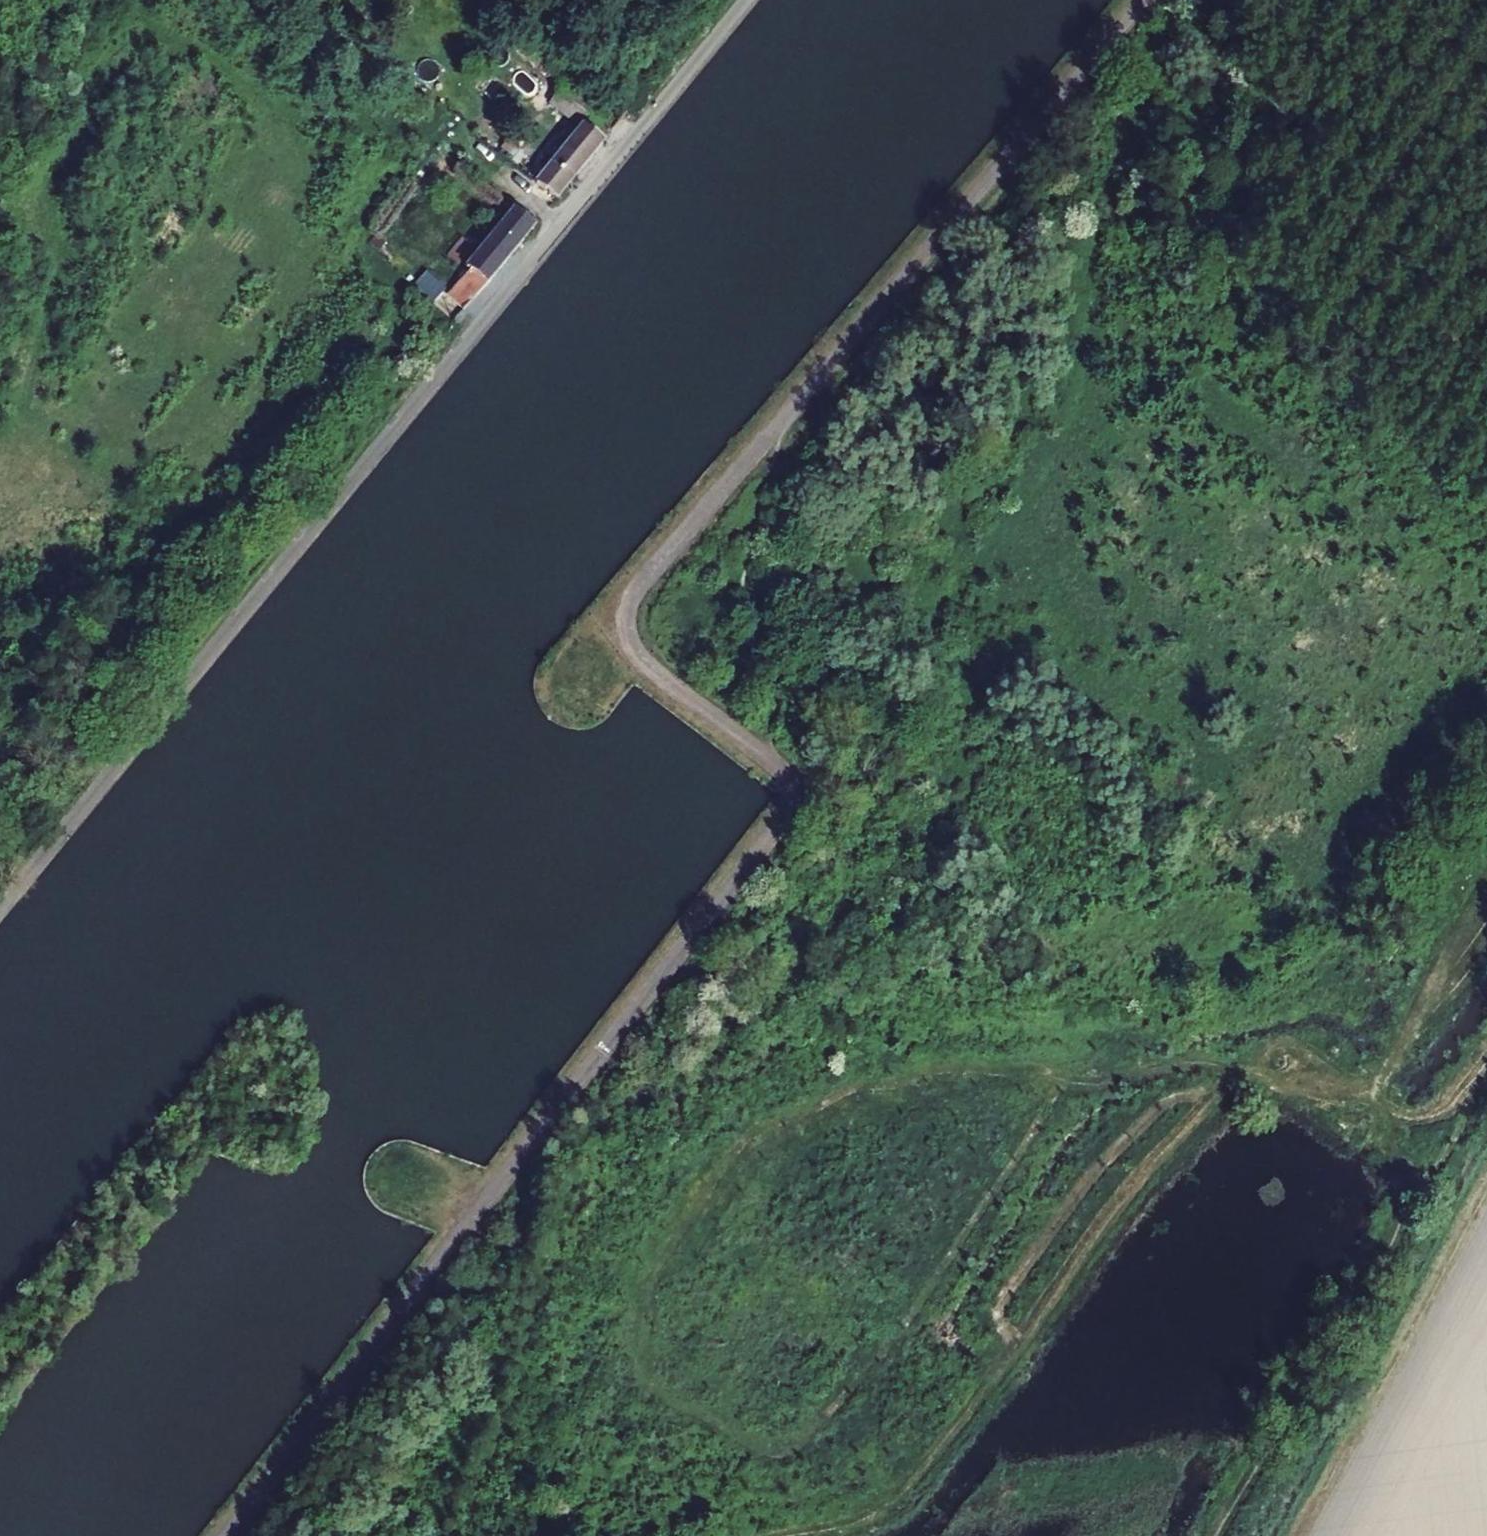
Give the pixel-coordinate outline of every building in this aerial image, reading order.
[(539,174),(560,192),(628,111),(607,93),(539,174)] [(469,253),(439,282),(460,299),(496,268),(536,221),(514,203),(469,253)]
